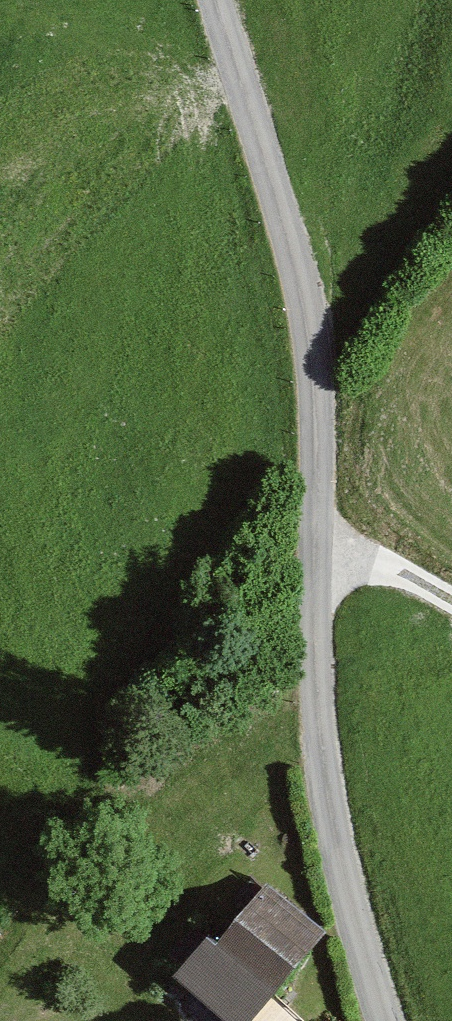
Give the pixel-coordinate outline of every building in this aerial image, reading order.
[(170,988),(208,1020),(251,1020),(320,942),(258,888),(170,988)]
